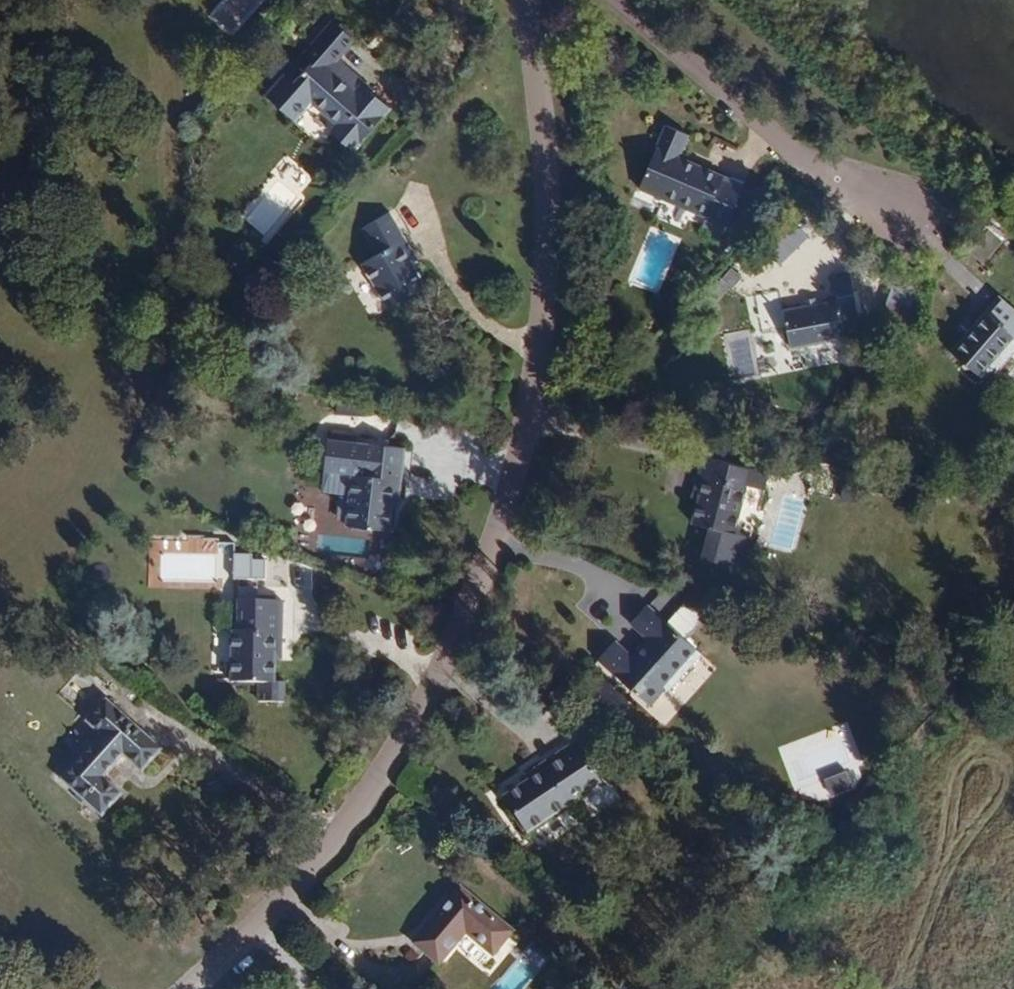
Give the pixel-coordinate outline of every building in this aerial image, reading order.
[(267,0),(223,0),(207,17),(231,39),(267,0)] [(370,92),(363,100),(355,93),(328,70),(353,40),(331,22),(303,55),(312,62),(290,87),(282,80),(264,100),(291,124),(310,102),(337,125),(330,132),(352,151),(389,108),(370,92)] [(683,198),(680,204),(676,212),(696,221),(719,172),(656,143),(666,122),(641,111),(612,174),(635,184),(638,177),(683,198)] [(269,241),(304,202),(273,175),(239,215),(269,241)] [(635,184),(680,204),(683,198),(638,177),(635,184)] [(410,258),(414,256),(389,211),(361,227),(377,255),(364,263),(388,307),(426,286),(414,264),(410,258)] [(841,317),(857,314),(849,274),(832,277),(836,299),(783,309),(791,349),(846,339),(841,317)] [(980,376),(1012,339),(1013,341),(1013,311),(998,298),(952,351),(980,376)] [(1013,352),(1013,341),(1012,339),(980,376),(987,383),(1013,352)] [(348,492),(329,490),(324,531),(343,534),(344,527),(387,533),(392,502),(398,502),(405,447),(329,438),(324,471),(328,472),(351,475),(348,492)] [(692,524),(732,535),(746,485),(763,490),(768,472),(703,455),(693,492),(700,493),(692,524)] [(326,490),(329,490),(348,492),(351,475),(328,472),(326,490)] [(274,652),(280,652),(280,600),(237,600),(237,630),(230,630),(230,683),(257,683),(257,700),(285,700),(286,681),(274,681),(274,658),(274,652)] [(614,641),(597,660),(648,705),(663,688),(667,691),(700,654),(646,606),(630,623),(648,639),(632,657),(614,641)] [(159,748),(104,699),(85,720),(101,735),(60,780),(99,815),(119,793),(100,776),(121,753),(140,770),(159,748)] [(528,778),(522,782),(501,796),(525,832),(568,802),(558,787),(583,769),(567,744),(524,772),(528,778)] [(816,769),(802,774),(814,804),(857,787),(850,769),(821,780),(816,769)] [(528,778),(524,772),(518,777),(522,782),(528,778)] [(511,929),(458,885),(412,940),(437,961),(465,929),(491,952),(511,929)] [(550,958),(530,941),(489,988),(524,988),(550,958)]
